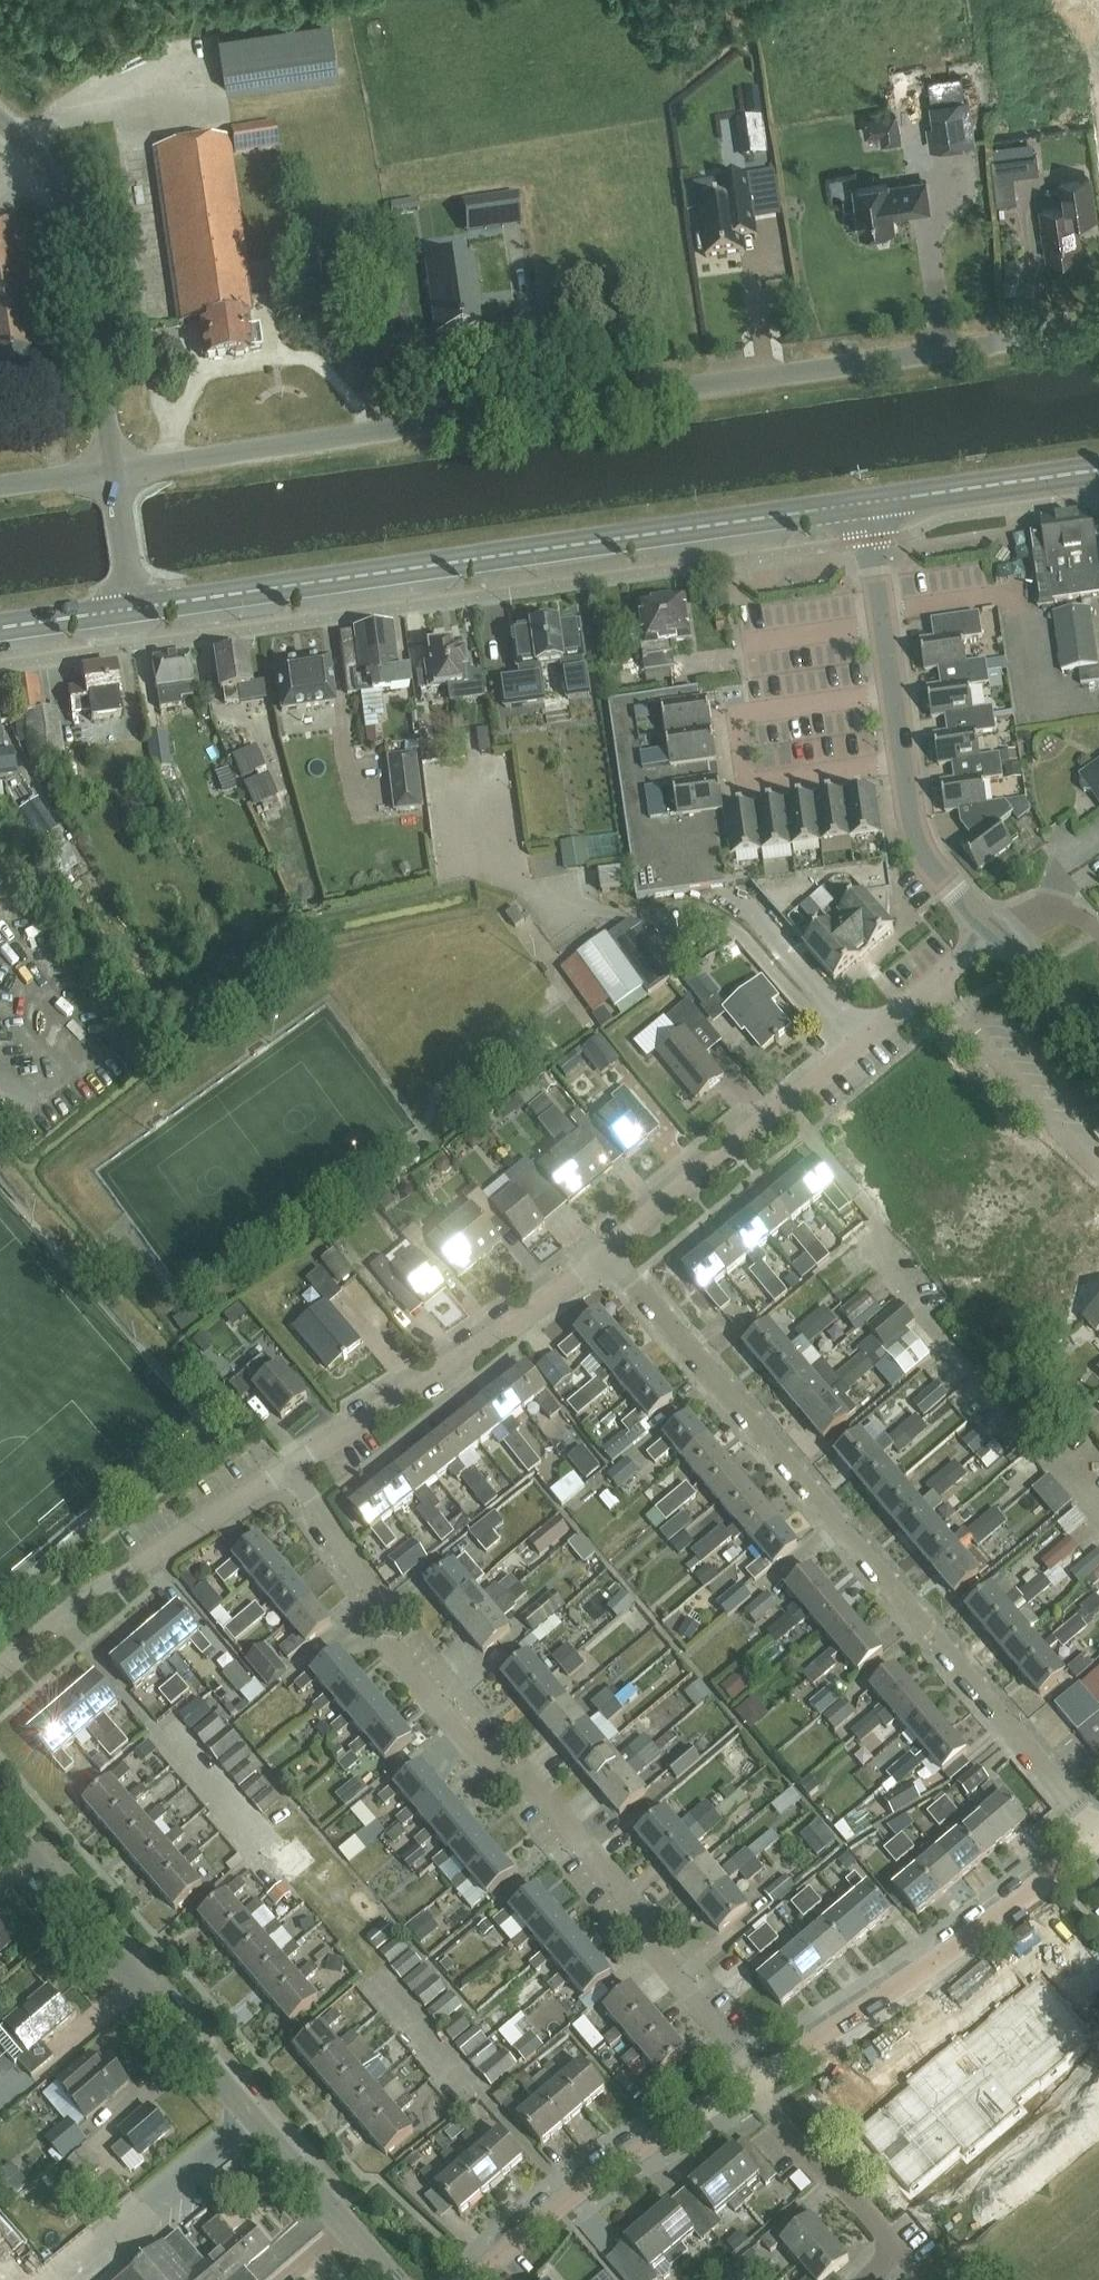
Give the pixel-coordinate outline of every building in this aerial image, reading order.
[(330,19),(218,35),(227,92),(338,75),(330,19)] [(929,82),(929,86),(939,150),(972,145),(963,81),(962,77),(929,82)] [(742,157),(767,153),(762,117),(737,121),(742,157)] [(234,153),(278,146),(274,121),(231,127),(234,153)] [(243,354),(245,350),(250,350),(250,349),(261,347),(258,326),(247,328),(245,312),(251,311),(247,280),(249,280),(229,136),(153,147),(179,321),(198,318),(203,356),(230,352),(234,355),(243,354)] [(748,177),(718,181),(721,202),(698,205),(702,234),(697,235),(699,251),(705,250),(706,257),(743,252),(741,238),(756,236),(748,177)] [(1050,258),(1081,253),(1076,220),(1096,217),(1090,178),(1062,182),(1065,206),(1043,209),(1050,258)] [(859,230),(861,230),(862,235),(894,230),(892,216),(930,211),(925,182),(888,188),(887,184),(855,188),(858,208),(856,208),(852,210),(849,212),(847,216),(846,219),(847,223),(849,226),(852,229),(855,230),(859,230)] [(481,200),(463,203),(467,230),(504,225),(522,223),(518,195),(500,198),(481,200)] [(47,363),(25,222),(0,226),(0,384),(36,378),(34,365),(47,363)] [(477,294),(471,256),(426,263),(436,332),(478,326),(474,295),(477,294)] [(430,375),(409,383),(411,388),(419,395),(430,391),(431,380),(430,375)] [(1041,522),(1047,558),(1031,560),(1038,606),(1054,603),(1053,600),(1098,594),(1098,569),(1095,551),(1096,551),(1091,514),(1041,522)] [(672,642),(690,639),(684,600),(635,606),(638,626),(640,626),(643,645),(641,646),(642,658),(643,658),(645,672),(674,668),(672,654),(673,654),(672,642)] [(1090,607),(1053,612),(1061,669),(1098,664),(1090,607)] [(933,639),(920,641),(924,670),(938,669),(938,667),(966,663),(965,663),(962,640),(982,637),(979,613),(931,620),(933,639)] [(502,681),(506,708),(545,702),(541,676),(537,676),(536,665),(538,665),(538,667),(563,664),(568,699),(590,696),(586,670),(584,670),(582,659),(584,659),(579,624),(560,627),(559,625),(556,625),(555,623),(552,619),(550,617),(545,617),(540,618),(538,621),(536,625),(536,628),(533,629),(533,631),(513,634),(518,668),(520,668),(522,679),(502,681)] [(341,650),(346,692),(353,691),(354,694),(409,686),(407,671),(397,672),(390,625),(353,630),(353,635),(340,637),(342,650),(341,650)] [(461,641),(447,643),(446,639),(427,642),(430,663),(426,664),(427,670),(416,671),(418,688),(447,684),(449,700),(484,695),(481,672),(469,674),(467,663),(465,664),(461,641)] [(237,687),(249,685),(243,650),(215,654),(220,689),(223,688),(225,703),(239,701),(237,687)] [(179,697),(192,695),(191,683),(192,683),(188,654),(151,659),(155,688),(157,688),(160,708),(180,705),(179,697)] [(328,659),(275,666),(282,710),(334,703),(328,659)] [(940,686),(927,688),(931,718),(944,716),(944,715),(973,710),(972,710),(969,687),(989,684),(985,660),(966,663),(938,667),(938,669),(940,686)] [(91,719),(121,715),(118,696),(120,696),(115,664),(82,669),(85,686),(69,688),(72,711),(89,709),(91,719)] [(1079,669),(1081,683),(1098,681),(1098,667),(1079,669)] [(42,710),(37,680),(10,684),(14,715),(24,713),(32,766),(63,762),(55,708),(42,710)] [(700,705),(698,689),(683,691),(608,702),(632,864),(631,864),(636,900),(736,885),(735,885),(749,883),(888,863),(884,838),(881,838),(874,795),(724,816),(708,704),(700,705)] [(383,691),(383,705),(400,705),(401,691),(383,691)] [(947,733),(934,735),(938,765),(951,763),(951,762),(957,761),(979,757),(976,734),(995,731),(992,707),(973,710),(944,715),(944,716),(947,733)] [(415,725),(399,729),(404,746),(420,741),(415,725)] [(151,770),(171,767),(166,730),(145,733),(151,770)] [(980,750),(998,748),(996,732),(978,734),(980,750)] [(232,755),(242,777),(265,767),(255,745),(232,755)] [(15,774),(12,750),(0,752),(0,776),(15,774)] [(1016,751),(1001,753),(1002,765),(1017,762),(1016,751)] [(954,780),(941,782),(945,812),(958,810),(958,809),(986,804),(983,781),(1002,778),(999,754),(979,757),(957,761),(951,762),(951,763),(954,780)] [(418,755),(392,758),(399,810),(424,807),(418,755)] [(1081,775),(1082,778),(1081,779),(1080,785),(1084,790),(1090,791),(1091,790),(1098,801),(1098,762),(1081,775)] [(232,769),(220,774),(228,793),(240,787),(232,769)] [(267,772),(243,783),(253,805),(277,795),(267,772)] [(1011,795),(1024,791),(1020,776),(1007,779),(1011,795)] [(38,797),(20,808),(37,838),(56,826),(38,797)] [(958,809),(958,810),(960,823),(971,838),(961,846),(979,870),(1012,844),(997,825),(1013,813),(1019,820),(1030,811),(1026,799),(1005,802),(986,804),(958,809)] [(585,848),(564,851),(566,868),(587,865),(585,848)] [(859,898),(888,894),(892,893),(888,863),(749,883),(805,946),(824,929),(843,912),(859,898)] [(602,893),(609,892),(615,891),(623,890),(620,871),(600,874),(602,893)] [(843,912),(874,947),(893,930),(888,924),(890,903),(888,894),(859,898),(843,912)] [(23,898),(1,900),(2,914),(24,912),(23,898)] [(506,914),(515,927),(525,920),(515,907),(506,914)] [(824,929),(855,964),(874,947),(843,912),(824,929)] [(647,995),(681,971),(650,927),(649,926),(649,925),(627,923),(607,937),(605,935),(577,954),(614,1007),(642,988),(647,995)] [(804,947),(835,981),(855,964),(824,929),(805,946),(804,947)] [(705,1003),(714,995),(715,994),(696,971),(685,980),(705,1003)] [(763,1049),(790,1026),(770,1002),(777,996),(761,977),(725,1008),(737,1023),(740,1021),(763,1049)] [(699,1095),(722,1076),(688,1035),(705,1022),(688,1001),(667,1018),(679,1033),(657,1051),(685,1085),(689,1082),(699,1095)] [(732,1052),(723,1059),(738,1079),(747,1072),(732,1052)] [(615,1103),(595,1120),(611,1140),(624,1156),(646,1138),(633,1121),(645,1111),(624,1086),(611,1097),(615,1103)] [(540,1123),(561,1149),(591,1185),(613,1166),(599,1150),(611,1140),(595,1120),(591,1116),(577,1127),(581,1132),(576,1136),(555,1111),(540,1123)] [(392,1161),(400,1172),(422,1156),(422,1155),(415,1145),(392,1161)] [(534,1162),(522,1171),(544,1197),(556,1188),(569,1203),(591,1185),(561,1149),(538,1168),(534,1162)] [(1014,1216),(1047,1186),(1017,1153),(1011,1152),(1003,1159),(1018,1161),(1017,1170),(1012,1174),(989,1172),(981,1180),(998,1181),(997,1192),(984,1190),(976,1181),(958,1197),(977,1199),(976,1210),(943,1207),(915,1232),(914,1241),(951,1281),(1013,1225),(1014,1216)] [(791,1179),(811,1204),(823,1193),(839,1212),(848,1204),(833,1186),(814,1161),(791,1179)] [(514,1188),(493,1205),(501,1216),(523,1241),(545,1223),(532,1207),(544,1197),(522,1171),(509,1182),(514,1188)] [(811,1204),(791,1179),(770,1197),(789,1221),(811,1204)] [(470,1207),(451,1223),(481,1260),(503,1242),(489,1226),(501,1216),(493,1205),(480,1190),(465,1202),(470,1207)] [(797,1230),(789,1221),(770,1197),(748,1215),(768,1239),(779,1230),(787,1239),(791,1235),(797,1230)] [(749,1272),(761,1287),(773,1277),(761,1262),(765,1258),(756,1248),(768,1239),(748,1215),(726,1232),(746,1256),(755,1267),(749,1272)] [(403,1235),(416,1251),(433,1271),(445,1261),(459,1278),(481,1260),(451,1223),(429,1242),(415,1225),(403,1235)] [(815,1241),(803,1226),(797,1230),(791,1235),(803,1250),(815,1241)] [(726,1232),(705,1250),(725,1274),(746,1256),(726,1232)] [(828,1256),(815,1241),(803,1250),(816,1265),(828,1256)] [(714,1283),(725,1274),(705,1250),(683,1268),(703,1292),(705,1291),(720,1309),(729,1301),(714,1283)] [(433,1271),(416,1251),(394,1269),(383,1255),(370,1266),(400,1302),(412,1292),(424,1306),(446,1288),(433,1271)] [(312,1278),(329,1299),(340,1290),(322,1269),(312,1278)] [(773,1277),(761,1287),(774,1302),(785,1292),(773,1277)] [(362,1290),(354,1297),(368,1315),(376,1308),(362,1290)] [(857,1331),(881,1310),(870,1298),(847,1319),(857,1331)] [(329,1368),(360,1341),(325,1300),(294,1327),(329,1368)] [(899,1302),(869,1328),(885,1346),(914,1321),(899,1302)] [(1084,1317),(1096,1330),(1098,1328),(1098,1304),(1084,1317)] [(820,1331),(833,1319),(823,1307),(809,1319),(820,1331)] [(595,1353),(618,1333),(600,1311),(576,1331),(577,1332),(557,1348),(565,1358),(585,1341),(595,1353)] [(744,1344),(764,1368),(801,1337),(806,1343),(820,1331),(809,1319),(796,1331),(792,1327),(779,1338),(767,1324),(744,1344)] [(930,1355),(907,1328),(882,1349),(905,1376),(930,1355)] [(618,1333),(595,1353),(604,1363),(594,1372),(598,1377),(603,1382),(613,1374),(636,1354),(629,1346),(633,1343),(622,1330),(618,1333)] [(801,1337),(764,1368),(783,1391),(807,1371),(796,1358),(809,1347),(806,1343),(801,1337)] [(555,1388),(573,1374),(555,1351),(537,1366),(555,1388)] [(281,1417),(307,1396),(281,1364),(277,1368),(264,1354),(246,1369),(259,1384),(255,1387),(281,1417)] [(631,1395),(654,1375),(636,1354),(613,1374),(631,1395)] [(863,1354),(849,1366),(859,1378),(873,1366),(863,1354)] [(827,1395),(841,1384),(845,1389),(859,1378),(849,1366),(836,1377),(821,1360),(807,1372),(807,1371),(783,1391),(803,1415),(827,1395)] [(503,1383),(523,1408),(535,1399),(550,1417),(559,1410),(544,1392),(545,1391),(525,1366),(503,1383)] [(654,1375),(631,1395),(641,1407),(622,1423),(630,1432),(648,1416),(649,1417),(673,1397),(654,1375)] [(598,1377),(583,1389),(593,1401),(608,1388),(603,1382),(598,1377)] [(923,1416),(947,1394),(937,1381),(912,1402),(923,1416)] [(481,1401),(501,1425),(523,1408),(503,1383),(481,1401)] [(843,1397),(848,1392),(845,1389),(841,1384),(827,1395),(803,1415),(823,1438),(855,1411),(843,1397)] [(578,1414),(593,1401),(583,1389),(568,1402),(578,1414)] [(460,1418),(479,1443),(501,1425),(481,1401),(460,1418)] [(683,1458),(707,1438),(689,1416),(665,1437),(666,1437),(647,1453),(655,1463),(673,1447),(683,1458)] [(902,1428),(912,1440),(925,1429),(915,1417),(902,1428)] [(438,1435),(457,1460),(479,1443),(460,1418),(438,1435)] [(974,1454),(992,1439),(980,1426),(962,1441),(974,1454)] [(856,1477),(879,1458),(893,1446),(898,1452),(912,1440),(902,1428),(888,1440),(884,1436),(870,1448),(859,1434),(836,1454),(856,1477)] [(503,1441),(516,1456),(527,1447),(515,1431),(503,1441)] [(623,1433),(603,1451),(613,1461),(633,1444),(623,1433)] [(447,1468),(455,1479),(460,1475),(466,1471),(457,1460),(438,1435),(416,1452),(436,1477),(447,1468)] [(707,1438),(683,1458),(701,1480),(725,1459),(707,1438)] [(1004,1455),(992,1441),(975,1456),(986,1470),(1004,1455)] [(584,1445),(573,1456),(588,1472),(599,1462),(584,1445)] [(540,1462),(527,1447),(516,1456),(528,1471),(540,1462)] [(416,1452),(394,1470),(414,1495),(414,1494),(423,1505),(417,1510),(429,1525),(442,1515),(430,1500),(433,1497),(424,1486),(436,1477),(416,1452)] [(627,1458),(617,1467),(608,1475),(618,1487),(638,1470),(627,1458)] [(856,1477),(875,1501),(898,1481),(879,1458),(856,1477)] [(725,1459),(701,1480),(719,1501),(743,1480),(725,1459)] [(941,1474),(951,1486),(965,1475),(954,1463),(941,1474)] [(472,1491),(484,1481),(472,1466),(466,1471),(460,1475),(472,1491)] [(1017,1489),(1040,1477),(1034,1466),(1011,1478),(1017,1489)] [(394,1470),(372,1487),(392,1512),(414,1495),(394,1470)] [(927,1486),(932,1492),(937,1498),(938,1498),(951,1486),(941,1474),(927,1486)] [(737,1522),(761,1501),(743,1480),(719,1501),(737,1522)] [(496,1497),(484,1481),(472,1491),(484,1506),(496,1497)] [(875,1501),(895,1524),(918,1504),(898,1481),(875,1501)] [(686,1482),(671,1495),(681,1507),(696,1494),(686,1482)] [(380,1521),(392,1512),(372,1487),(350,1505),(370,1529),(371,1528),(386,1547),(395,1541),(380,1521)] [(601,1498),(616,1510),(624,1500),(610,1488),(601,1498)] [(895,1524),(914,1547),(937,1527),(927,1515),(942,1502),(938,1498),(937,1498),(932,1492),(918,1504),(895,1524)] [(666,1519),(681,1507),(671,1495),(656,1508),(666,1519)] [(755,1543),(779,1522),(761,1501),(737,1522),(727,1530),(722,1525),(707,1537),(717,1549),(732,1536),(734,1539),(745,1530),(755,1543)] [(1061,1521),(1073,1536),(1091,1521),(1079,1507),(1061,1521)] [(990,1532),(1004,1521),(994,1509),(980,1521),(990,1532)] [(503,1522),(495,1511),(469,1531),(485,1551),(499,1540),(492,1531),(503,1522)] [(454,1530),(442,1515),(429,1525),(441,1540),(454,1530)] [(558,1520),(541,1534),(550,1545),(567,1531),(558,1520)] [(934,1570),(957,1550),(971,1538),(976,1544),(990,1532),(980,1521),(966,1532),(963,1529),(949,1541),(937,1527),(914,1547),(934,1570)] [(779,1522),(755,1543),(764,1554),(746,1569),(754,1578),(772,1563),(774,1564),(798,1544),(779,1522)] [(1051,1571),(1079,1547),(1069,1536),(1041,1560),(1051,1571)] [(253,1579),(277,1558),(258,1537),(216,1572),(225,1582),(243,1567),(253,1579)] [(692,1550),(702,1561),(717,1549),(707,1537),(692,1550)] [(971,1538),(957,1550),(934,1570),(954,1593),(977,1574),(965,1559),(979,1547),(976,1544),(971,1538)] [(411,1541),(401,1549),(389,1558),(401,1574),(424,1556),(411,1541)] [(1071,1572),(1081,1584),(1098,1569),(1098,1548),(1071,1572)] [(427,1585),(445,1607),(471,1585),(472,1585),(484,1575),(465,1553),(427,1585)] [(277,1558),(253,1579),(271,1600),(294,1580),(277,1558)] [(794,1617),(804,1608),(829,1587),(810,1566),(786,1586),(797,1600),(787,1609),(790,1612),(794,1617)] [(481,1596),(472,1585),(471,1585),(445,1607),(464,1629),(517,1584),(509,1575),(496,1587),(494,1585),(481,1596)] [(1039,1597),(1050,1588),(1039,1575),(1028,1584),(1039,1597)] [(966,1609),(985,1631),(1022,1600),(1028,1606),(1039,1597),(1028,1584),(1017,1594),(1003,1577),(966,1609)] [(312,1601),(294,1580),(271,1600),(288,1621),(312,1601)] [(193,1594),(210,1614),(223,1603),(206,1582),(193,1594)] [(729,1615),(751,1595),(740,1582),(717,1602),(729,1615)] [(509,1628),(499,1617),(525,1594),(517,1584),(464,1629),(483,1651),(509,1628)] [(790,1612),(779,1621),(787,1631),(798,1622),(800,1623),(810,1615),(822,1629),(847,1609),(829,1587),(804,1608),(794,1617),(790,1612)] [(754,1622),(776,1603),(765,1591),(744,1610),(754,1622)] [(1096,1593),(1081,1605),(1084,1608),(1074,1616),(1081,1624),(1098,1608),(1098,1597),(1096,1593)] [(525,1617),(535,1628),(559,1605),(549,1594),(525,1617)] [(1028,1606),(1022,1600),(985,1631),(1003,1652),(1026,1632),(1040,1620),(1031,1609),(1028,1606)] [(312,1601),(288,1621),(298,1632),(280,1648),(288,1657),(307,1641),(307,1642),(331,1622),(312,1601)] [(240,1615),(250,1627),(265,1614),(255,1602),(240,1615)] [(211,1646),(199,1633),(199,1632),(176,1606),(155,1624),(178,1651),(190,1641),(202,1655),(211,1646)] [(579,1631),(596,1616),(590,1609),(573,1624),(579,1631)] [(830,1659),(840,1651),(865,1630),(847,1609),(822,1629),(835,1644),(825,1653),(826,1654),(830,1659)] [(235,1639),(250,1627),(240,1615),(225,1628),(235,1639)] [(1074,1616),(1063,1625),(1073,1636),(1084,1627),(1074,1616)] [(787,1631),(779,1621),(768,1631),(776,1641),(787,1631)] [(133,1643),(156,1669),(178,1651),(155,1624),(133,1643)] [(1062,1646),(1073,1636),(1063,1625),(1038,1647),(1026,1632),(1003,1652),(1021,1673),(1044,1653),(1058,1641),(1062,1646)] [(865,1630),(840,1651),(859,1672),(883,1652),(865,1630)] [(156,1669),(133,1643),(112,1661),(135,1688),(156,1669)] [(552,1657),(560,1666),(575,1654),(567,1644),(552,1657)] [(268,1684),(286,1668),(276,1656),(273,1659),(261,1645),(246,1658),(268,1684)] [(330,1695),(356,1673),(338,1651),(313,1672),(311,1669),(295,1683),(301,1691),(316,1678),(328,1691),(330,1695)] [(1063,1674),(1044,1653),(1021,1673),(1040,1694),(1063,1674)] [(503,1675),(522,1698),(547,1677),(527,1654),(503,1675)] [(582,1663),(575,1654),(560,1666),(568,1675),(582,1663)] [(826,1654),(815,1664),(823,1674),(834,1664),(830,1659),(826,1654)] [(812,1683),(823,1674),(815,1664),(804,1673),(812,1683)] [(874,1711),(878,1716),(888,1708),(913,1687),(894,1665),(870,1686),(884,1703),(874,1711)] [(334,1699),(346,1713),(348,1716),(374,1694),(356,1673),(330,1695),(328,1691),(313,1704),(319,1712),(334,1699)] [(177,1675),(168,1683),(180,1697),(189,1689),(177,1675)] [(72,1695),(119,1749),(128,1741),(104,1714),(117,1703),(94,1676),(72,1695)] [(542,1721),(566,1700),(547,1677),(522,1698),(542,1721)] [(261,1679),(244,1689),(252,1704),(269,1694),(261,1679)] [(180,1697),(168,1683),(159,1690),(171,1704),(180,1697)] [(714,1697),(705,1684),(691,1694),(700,1707),(714,1697)] [(821,1716),(842,1697),(831,1684),(809,1702),(821,1716)] [(1076,1731),(1098,1712),(1098,1708),(1078,1684),(1054,1704),(1076,1731)] [(898,1719),(906,1729),(931,1708),(913,1687),(888,1708),(878,1716),(874,1711),(863,1721),(871,1731),(882,1722),(887,1728),(898,1719)] [(599,1712),(613,1699),(605,1690),(591,1702),(599,1712)] [(364,1734),(366,1737),(392,1715),(374,1694),(348,1716),(346,1713),(331,1726),(337,1733),(352,1721),(364,1734)] [(51,1713),(74,1740),(86,1729),(110,1757),(119,1749),(72,1695),(51,1713)] [(210,1711),(199,1697),(178,1715),(190,1728),(210,1711)] [(621,1709),(613,1699),(599,1712),(607,1721),(621,1709)] [(835,1730),(855,1712),(844,1699),(823,1717),(835,1730)] [(542,1721),(561,1744),(586,1723),(566,1700),(542,1721)] [(751,1730),(768,1724),(760,1702),(743,1708),(751,1730)] [(906,1729),(925,1750),(949,1730),(931,1708),(906,1729)] [(1076,1731),(1098,1757),(1098,1712),(1076,1731)] [(73,1763),(62,1750),(74,1740),(51,1713),(29,1732),(52,1759),(52,1758),(64,1771),(73,1763)] [(225,1728),(213,1714),(192,1732),(204,1745),(225,1728)] [(355,1755),(370,1742),(385,1759),(411,1737),(392,1715),(366,1737),(364,1734),(349,1747),(355,1755)] [(860,1740),(871,1731),(863,1721),(852,1730),(860,1740)] [(581,1767),(605,1746),(586,1723),(561,1744),(581,1767)] [(240,1741),(228,1728),(205,1747),(217,1760),(240,1741)] [(910,1754),(899,1763),(908,1773),(918,1764),(919,1765),(930,1756),(943,1772),(967,1751),(949,1730),(925,1750),(914,1759),(910,1754)] [(600,1790),(637,1758),(652,1745),(644,1736),(617,1760),(605,1746),(581,1767),(600,1790)] [(250,1755),(241,1744),(218,1762),(227,1773),(250,1755)] [(652,1745),(637,1758),(600,1790),(620,1813),(644,1793),(632,1778),(660,1755),(652,1745)] [(689,1745),(666,1765),(677,1778),(700,1758),(689,1745)] [(359,1760),(351,1751),(338,1762),(345,1771),(359,1760)] [(255,1771),(246,1760),(229,1775),(238,1785),(255,1771)] [(897,1783),(908,1773),(899,1763),(888,1773),(897,1783)] [(85,1803),(103,1824),(130,1801),(128,1798),(116,1784),(131,1772),(124,1764),(108,1777),(111,1780),(85,1803)] [(400,1791),(412,1804),(414,1807),(440,1786),(422,1764),(397,1784),(395,1781),(379,1795),(385,1803),(400,1791)] [(933,1764),(916,1783),(932,1798),(949,1780),(933,1764)] [(989,1779),(978,1766),(957,1783),(968,1796),(989,1779)] [(266,1785),(258,1774),(240,1788),(249,1799),(266,1785)] [(982,1815),(1005,1842),(1027,1823),(1004,1796),(1003,1796),(992,1782),(982,1790),(994,1804),(982,1815)] [(920,1798),(912,1783),(886,1799),(894,1814),(920,1798)] [(103,1824),(121,1845),(148,1822),(145,1819),(134,1806),(149,1793),(142,1785),(128,1798),(130,1801),(103,1824)] [(432,1829),(458,1807),(440,1786),(414,1807),(412,1804),(397,1817),(403,1825),(418,1812),(430,1826),(432,1829)] [(278,1798),(269,1788),(252,1802),(261,1813),(278,1798)] [(698,1823),(684,1834),(685,1835),(657,1858),(678,1882),(705,1858),(692,1843),(746,1797),(738,1788),(712,1810),(713,1811),(698,1823)] [(937,1805),(948,1819),(957,1811),(945,1798),(937,1805)] [(690,1813),(698,1823),(713,1811),(712,1810),(704,1801),(690,1813)] [(948,1819),(937,1805),(928,1812),(940,1826),(948,1819)] [(121,1845),(139,1866),(166,1843),(163,1840),(152,1827),(167,1814),(160,1806),(145,1819),(148,1822),(121,1845)] [(448,1848),(450,1851),(476,1829),(458,1807),(432,1829),(430,1826),(415,1839),(421,1847),(436,1834),(448,1848)] [(637,1834),(657,1858),(685,1835),(684,1834),(664,1810),(637,1834)] [(960,1833),(983,1860),(1005,1842),(982,1815),(960,1833)] [(362,1835),(370,1846),(387,1833),(379,1822),(362,1835)] [(849,1823),(840,1829),(852,1846),(860,1839),(849,1823)] [(139,1866),(157,1887),(184,1864),(181,1861),(170,1848),(185,1835),(178,1827),(163,1840),(166,1843),(139,1866)] [(466,1869),(468,1872),(494,1851),(476,1829),(450,1851),(448,1848),(433,1860),(439,1868),(454,1856),(466,1869)] [(938,1851),(961,1878),(983,1860),(960,1833),(938,1851)] [(893,1841),(905,1855),(914,1848),(902,1834),(893,1841)] [(300,1840),(280,1858),(300,1879),(319,1860),(300,1840)] [(896,1863),(905,1855),(893,1841),(885,1849),(896,1863)] [(181,1861),(184,1864),(157,1887),(175,1909),(202,1885),(188,1869),(203,1856),(196,1848),(181,1861)] [(726,1883),(739,1871),(753,1859),(745,1849),(718,1873),(705,1858),(678,1882),(698,1906),(726,1883)] [(513,1873),(494,1851),(468,1872),(466,1869),(451,1882),(471,1907),(487,1895),(513,1873)] [(917,1869),(940,1897),(961,1878),(938,1851),(917,1869)] [(761,1868),(753,1859),(739,1871),(747,1880),(761,1868)] [(940,1897),(917,1869),(895,1888),(918,1915),(940,1897)] [(845,1906),(868,1933),(890,1914),(867,1888),(855,1874),(846,1882),(857,1896),(845,1906)] [(199,1917),(218,1939),(245,1915),(243,1912),(231,1898),(246,1886),(239,1878),(223,1891),(226,1894),(199,1917)] [(271,1901),(291,1907),(297,1888),(277,1883),(271,1901)] [(726,1883),(698,1906),(719,1930),(746,1907),(726,1883)] [(527,1928),(530,1931),(556,1909),(537,1887),(512,1908),(510,1906),(494,1919),(501,1927),(516,1914),(527,1928)] [(800,1897),(812,1910),(821,1903),(809,1889),(800,1897)] [(812,1910),(800,1897),(792,1904),(803,1918),(812,1910)] [(263,1936),(261,1933),(249,1920),(264,1907),(257,1899),(243,1912),(245,1915),(218,1939),(236,1960),(263,1936)] [(824,1924),(846,1951),(868,1933),(845,1906),(824,1924)] [(545,1950),(548,1953),(574,1931),(556,1909),(530,1931),(527,1928),(512,1941),(519,1949),(534,1936),(545,1950)] [(236,1960),(254,1981),(281,1957),(279,1954),(267,1941),(282,1928),(275,1920),(261,1933),(263,1936),(236,1960)] [(375,1950),(395,1933),(385,1921),(365,1938),(375,1950)] [(802,1942),(825,1969),(846,1951),(824,1924),(802,1942)] [(757,1933),(769,1947),(778,1939),(766,1925),(757,1933)] [(563,1971),(566,1974),(592,1952),(574,1931),(548,1953),(545,1950),(530,1962),(537,1970),(552,1958),(563,1971)] [(760,1954),(769,1947),(757,1933),(749,1940),(760,1954)] [(390,1963),(407,1948),(397,1937),(380,1952),(390,1963)] [(254,1981),(272,2002),(299,1978),(297,1975),(285,1962),(300,1949),(294,1941),(279,1954),(281,1957),(254,1981)] [(781,1961),(803,1987),(825,1969),(802,1942),(781,1961)] [(401,1979),(421,1962),(411,1950),(391,1967),(401,1979)] [(570,1979),(584,1996),(600,1983),(610,1974),(592,1952),(566,1974),(563,1971),(548,1984),(555,1992),(570,1979)] [(803,1987),(781,1961),(759,1979),(781,2006),(803,1987)] [(297,1975),(299,1978),(272,2002),(291,2023),(318,2000),(303,1983),(318,1970),(312,1962),(297,1975)] [(434,1973),(425,1962),(403,1980),(412,1991),(434,1973)] [(1069,2007),(1039,1972),(1012,1995),(1011,1993),(986,2015),(987,2016),(962,2037),(959,2033),(942,2047),(946,2051),(936,2059),(932,2055),(904,2079),(908,2083),(857,2126),(908,2186),(959,2143),(965,2150),(1019,2104),(1013,2097),(1038,2077),(1039,2078),(1065,2056),(1063,2055),(1090,2033),(1089,2031),(1098,2023),(1098,2022),(1079,1999),(1069,2007)] [(425,2006),(446,1989),(435,1976),(415,1993),(425,2006)] [(961,1980),(947,1992),(960,2007),(974,1995),(961,1980)] [(584,1996),(579,2000),(588,2011),(608,1993),(600,1983),(584,1996)] [(611,2047),(626,2034),(623,2032),(651,2009),(633,1987),(605,2010),(619,2026),(604,2039),(611,2047)] [(32,2077),(54,2058),(39,2042),(70,2014),(47,1989),(6,2026),(0,2031),(0,2045),(16,2063),(18,2061),(32,2077)] [(438,2025),(461,2005),(450,1992),(427,2011),(438,2025)] [(295,2049),(314,2070),(341,2047),(338,2044),(327,2030),(342,2017),(335,2009),(319,2023),(322,2026),(295,2049)] [(643,2056),(641,2053),(668,2030),(651,2009),(623,2032),(626,2034),(637,2048),(622,2060),(628,2068),(643,2056)] [(503,2029),(520,2022),(515,2010),(498,2017),(503,2029)] [(451,2041),(468,2026),(458,2014),(441,2028),(451,2041)] [(605,2043),(585,2018),(573,2028),(594,2053),(605,2043)] [(466,2057),(486,2040),(475,2026),(455,2043),(466,2057)] [(686,2051),(668,2030),(641,2053),(643,2056),(654,2069),(639,2081),(646,2089),(662,2076),(660,2073),(686,2051)] [(359,2068),(356,2064),(345,2051),(360,2039),(353,2031),(338,2044),(341,2047),(314,2070),(332,2091),(359,2068)] [(467,2058),(477,2071),(498,2054),(487,2041),(467,2058)] [(491,2085),(517,2064),(504,2049),(478,2071),(491,2085)] [(332,2091),(349,2112),(377,2089),(374,2085),(363,2072),(378,2059),(371,2052),(356,2064),(359,2068),(332,2091)] [(86,2119),(129,2083),(108,2059),(100,2066),(90,2054),(57,2082),(67,2094),(66,2095),(86,2119)] [(560,2081),(583,2108),(604,2090),(581,2063),(565,2077),(551,2061),(544,2068),(557,2084),(560,2081)] [(349,2112),(367,2133),(395,2109),(392,2106),(381,2093),(396,2080),(389,2072),(374,2085),(377,2089),(349,2112)] [(539,2098),(563,2125),(583,2108),(560,2081),(557,2084),(544,2095),(531,2080),(523,2086),(536,2102),(539,2098)] [(392,2106),(395,2109),(367,2133),(386,2154),(413,2131),(399,2114),(414,2101),(407,2093),(392,2106)] [(516,2120),(519,2117),(542,2144),(563,2125),(539,2098),(536,2102),(523,2113),(510,2098),(502,2104),(516,2120)] [(142,2158),(171,2132),(149,2108),(121,2133),(128,2140),(114,2153),(123,2162),(135,2151),(142,2158)] [(87,2139),(68,2118),(44,2139),(63,2160),(87,2139)] [(477,2150),(501,2177),(522,2159),(500,2134),(484,2147),(470,2130),(462,2137),(475,2152),(477,2150)] [(998,2139),(950,2181),(973,2206),(1020,2164),(998,2139)] [(67,2162),(83,2182),(100,2168),(84,2148),(67,2162)] [(734,2148),(712,2167),(745,2205),(753,2198),(747,2190),(760,2179),(766,2186),(777,2176),(754,2150),(744,2159),(734,2148)] [(457,2168),(480,2195),(501,2177),(477,2150),(475,2152),(462,2163),(449,2149),(441,2155),(454,2170),(457,2168)] [(12,2163),(0,2173),(0,2185),(11,2198),(29,2184),(12,2163)] [(434,2189),(437,2187),(459,2213),(480,2195),(457,2168),(454,2170),(441,2181),(428,2167),(421,2173),(434,2189)] [(745,2205),(712,2167),(690,2186),(700,2197),(690,2206),(712,2232),(722,2224),(716,2216),(728,2206),(735,2213),(745,2205)] [(806,2173),(792,2183),(802,2196),(815,2186),(806,2173)] [(669,2204),(648,2222),(680,2260),(688,2253),(682,2246),(695,2234),(701,2242),(712,2232),(690,2206),(679,2215),(669,2204)] [(0,2218),(0,2250),(5,2254),(25,2234),(5,2214),(0,2218)] [(797,2267),(830,2239),(812,2219),(796,2232),(786,2220),(760,2242),(770,2254),(780,2246),(797,2267)] [(233,2237),(218,2220),(203,2233),(218,2250),(205,2262),(180,2233),(126,2279),(234,2279),(270,2249),(248,2224),(233,2237)] [(680,2260),(648,2222),(625,2242),(635,2253),(625,2261),(641,2279),(658,2279),(663,2279),(670,2274),(670,2269),(680,2260)] [(834,2277),(850,2263),(830,2239),(797,2267),(809,2279),(836,2279),(834,2277)]
